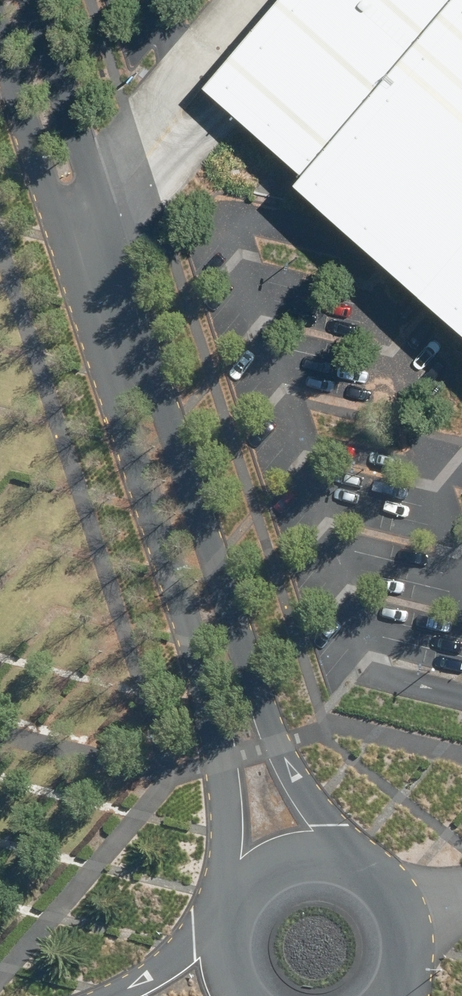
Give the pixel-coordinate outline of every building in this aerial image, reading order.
[(217,83),(461,290),(461,0),(287,0),(217,83)]
